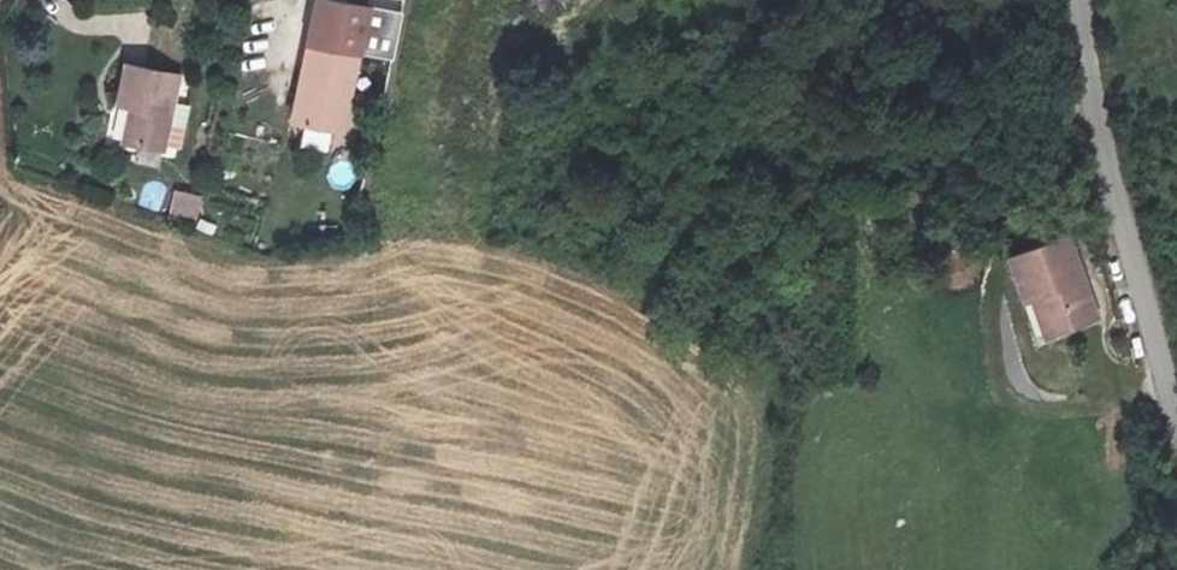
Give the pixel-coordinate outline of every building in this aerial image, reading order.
[(333,0),(320,0),(293,122),(336,131),(343,98),(349,99),(359,53),(393,61),(403,15),(333,0)] [(176,80),(126,70),(118,107),(130,110),(122,145),(161,153),(176,80)] [(111,109),(107,141),(122,143),(126,111),(111,109)] [(167,219),(195,225),(201,195),(174,189),(167,219)] [(1070,244),(1014,262),(1027,302),(1040,298),(1054,339),(1097,324),(1070,244)]
